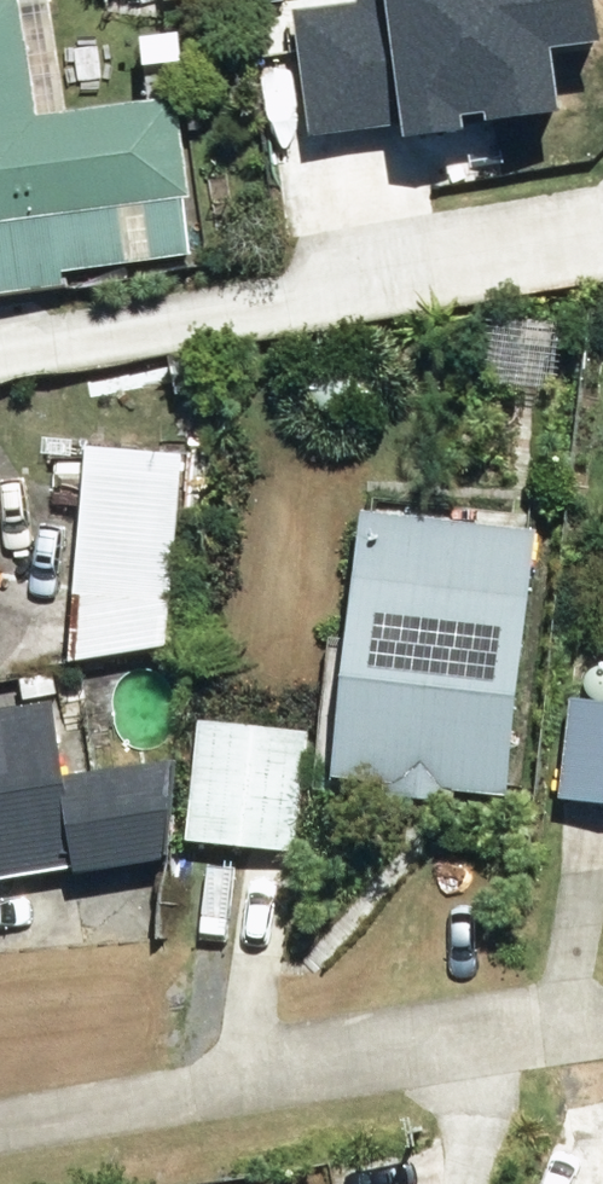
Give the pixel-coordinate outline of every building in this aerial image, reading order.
[(188,256),(177,202),(186,200),(169,100),(58,120),(36,0),(0,0),(0,288),(188,256)] [(141,23),(173,17),(171,7),(215,0),(145,0),(138,1),(141,23)] [(304,1),(323,124),(414,110),(415,121),(562,98),(553,37),(602,29),(602,19),(600,0),(313,0),(304,1)] [(78,451),(57,670),(160,656),(179,459),(78,451)] [(371,799),(443,807),(445,795),(499,801),(529,535),(344,514),(314,780),(373,786),(371,799)] [(565,706),(557,802),(602,806),(602,709),(565,706)] [(159,861),(159,763),(53,779),(42,707),(0,714),(0,885),(159,861)] [(308,728),(209,717),(197,835),(296,844),(308,728)]
